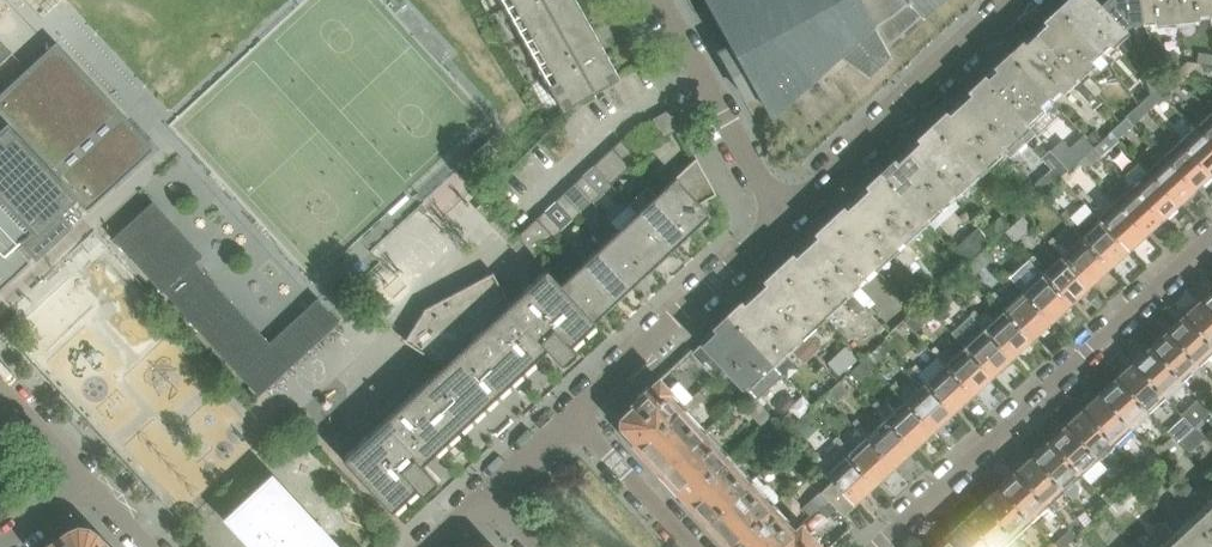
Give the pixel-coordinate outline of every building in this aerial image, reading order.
[(576,0),(497,0),(490,4),(496,13),(506,8),(525,42),(581,10),(576,0)] [(940,0),(707,0),(710,5),(732,45),(720,52),(721,54),(726,63),(734,64),(743,79),(738,86),(739,87),(745,98),(758,91),(763,100),(770,112),(770,113),(781,103),(783,101),(822,66),(836,54),(842,58),(869,77),(891,57),(886,47),(889,44),(898,36),(903,32),(913,22),(922,14),(923,15),(940,0)] [(1139,0),(1068,0),(1059,8),(1099,49),(1108,41),(1110,44),(1126,28),(1125,27),(1130,22),(1142,21),(1139,0)] [(1209,0),(1139,0),(1142,21),(1151,20),(1151,23),(1199,19),(1198,16),(1210,15),(1209,0)] [(1099,49),(1059,8),(1047,20),(1050,23),(1025,46),(1022,43),(1009,55),(1048,96),(1059,86),(1061,89),(1094,59),(1091,56),(1099,49)] [(619,78),(606,54),(581,10),(525,42),(563,110),(619,78)] [(1134,54),(1130,41),(1122,44),(1126,57),(1134,54)] [(31,262),(29,260),(35,255),(37,257),(40,254),(70,226),(70,225),(58,212),(70,202),(74,198),(86,211),(154,148),(55,42),(0,94),(0,290),(31,262)] [(11,53),(2,42),(0,44),(0,63),(11,53)] [(1180,61),(1173,50),(1160,57),(1167,68),(1180,61)] [(1199,53),(1197,61),(1211,65),(1211,57),(1199,53)] [(1048,96),(1009,55),(997,66),(1000,69),(987,81),(1027,124),(1028,123),(1026,122),(1042,107),(1040,103),(1048,96)] [(1189,74),(1200,64),(1188,62),(1180,68),(1189,74)] [(1177,85),(1189,74),(1180,68),(1169,78),(1177,85)] [(1155,90),(1162,83),(1152,75),(1143,77),(1151,94),(1155,90)] [(1027,124),(987,81),(984,78),(971,90),(974,94),(948,118),(945,114),(932,126),(975,172),(1027,124)] [(1100,93),(1089,80),(1084,85),(1095,97),(1100,93)] [(1095,97),(1084,85),(1083,85),(1079,81),(1075,85),(1078,89),(1077,91),(1094,110),(1101,103),(1095,97)] [(1163,97),(1173,88),(1165,81),(1162,83),(1155,90),(1163,97)] [(1148,111),(1163,97),(1155,90),(1151,94),(1141,103),(1148,111)] [(1133,126),(1148,111),(1141,103),(1126,118),(1133,126)] [(669,110),(653,119),(663,138),(680,129),(669,110)] [(1193,127),(1211,146),(1211,110),(1193,127)] [(1118,140),(1133,126),(1126,118),(1111,132),(1118,140)] [(975,172),(932,126),(920,138),(923,141),(897,165),(894,162),(881,173),(924,219),(975,172)] [(1211,146),(1193,127),(1177,142),(1193,160),(1199,160),(1210,172),(1211,171),(1211,146)] [(1077,162),(1094,146),(1086,137),(1059,161),(1068,171),(1077,162)] [(637,159),(620,140),(612,148),(629,166),(637,159)] [(488,142),(466,161),(467,162),(476,171),(497,152),(489,144),(488,142)] [(1210,172),(1199,160),(1193,160),(1177,142),(1162,157),(1179,175),(1183,176),(1194,188),(1199,182),(1201,184),(1210,176),(1209,174),(1210,172)] [(1085,171),(1102,155),(1094,146),(1077,162),(1085,171)] [(629,166),(612,148),(592,166),(610,184),(629,166)] [(1194,188),(1183,176),(1179,175),(1162,157),(1146,171),(1164,190),(1168,191),(1178,201),(1183,197),(1185,199),(1194,191),(1193,189),(1194,188)] [(1178,201),(1168,191),(1164,190),(1146,171),(1130,187),(1146,205),(1151,206),(1162,217),(1167,213),(1168,214),(1177,205),(1176,204),(1178,201)] [(924,219),(881,173),(869,185),(872,189),(846,213),(843,209),(830,221),(872,266),(924,219)] [(599,195),(583,177),(575,184),(591,202),(599,195)] [(700,203),(675,177),(656,195),(690,232),(710,214),(700,203)] [(1146,205),(1130,187),(1123,179),(1106,194),(1113,202),(1132,221),(1135,221),(1146,232),(1151,228),(1152,229),(1162,221),(1160,219),(1162,217),(1151,206),(1146,205)] [(690,232),(656,195),(648,186),(628,205),(636,213),(671,250),(690,232)] [(1094,202),(1083,190),(1077,196),(1088,208),(1094,202)] [(580,212),(564,194),(556,201),(572,220),(580,212)] [(269,343),(214,283),(213,283),(194,263),(202,255),(153,202),(113,239),(162,292),(163,291),(182,312),(181,312),(258,396),(339,322),(318,298),(269,343)] [(1146,232),(1135,221),(1132,221),(1113,202),(1097,216),(1114,235),(1118,235),(1129,247),(1134,243),(1136,244),(1146,235),(1144,234),(1146,232)] [(497,217),(483,203),(476,209),(489,224),(497,217)] [(561,229),(544,211),(536,218),(553,237),(561,229)] [(1129,247),(1118,235),(1114,235),(1097,216),(1094,212),(1079,226),(1065,211),(1060,216),(1081,238),(1108,267),(1115,260),(1117,259),(1118,261),(1128,252),(1126,251),(1129,247)] [(671,250),(636,213),(618,230),(652,267),(671,250)] [(992,239),(1008,225),(1001,216),(985,231),(992,239)] [(1017,239),(1031,226),(1022,216),(1008,230),(1017,239)] [(533,255),(553,237),(536,218),(516,237),(533,255)] [(821,313),(872,266),(830,221),(818,232),(821,236),(808,248),(795,260),(792,257),(779,268),(821,313)] [(965,262),(989,241),(977,228),(954,250),(965,262)] [(652,267),(618,230),(599,248),(633,285),(652,267)] [(1108,267),(1081,238),(1068,250),(1062,244),(1060,245),(1053,237),(1048,242),(1062,257),(1088,285),(1097,277),(1098,279),(1108,271),(1106,269),(1108,267)] [(925,263),(909,245),(904,250),(920,267),(920,268),(925,263)] [(633,285),(599,248),(580,265),(614,303),(633,285)] [(920,267),(904,250),(896,257),(913,274),(920,267)] [(974,277),(992,260),(983,250),(965,267),(974,277)] [(1040,264),(1033,256),(1028,260),(1036,268),(1040,264)] [(1088,285),(1062,257),(1043,274),(1070,302),(1076,297),(1077,296),(1079,297),(1088,289),(1086,287),(1088,285)] [(614,303),(580,265),(560,284),(595,321),(614,303)] [(770,361),(821,313),(779,268),(766,280),(770,283),(744,307),(740,304),(728,316),(770,361)] [(422,465),(508,385),(547,349),(563,367),(578,352),(572,345),(596,323),(595,321),(560,284),(547,270),(512,303),(510,305),(493,273),(425,309),(404,342),(443,366),(342,459),(363,481),(392,512),(416,490),(423,497),(438,482),(422,465)] [(1070,302),(1043,274),(1032,284),(1025,278),(1022,281),(1014,273),(1010,278),(1023,292),(1049,321),(1058,313),(1059,315),(1070,305),(1069,303),(1070,302)] [(872,299),(860,288),(853,295),(864,307),(872,299)] [(1211,289),(1198,301),(1200,303),(1209,311),(1211,311),(1211,289)] [(1002,300),(994,292),(990,296),(998,304),(1002,300)] [(1049,321),(1023,292),(1004,310),(1030,340),(1038,332),(1040,333),(1049,325),(1047,323),(1049,321)] [(864,308),(852,297),(846,303),(857,315),(864,308)] [(1209,311),(1200,303),(1196,306),(1195,304),(1181,316),(1183,318),(1192,328),(1198,328),(1211,342),(1211,311),(1209,311)] [(915,333),(934,315),(924,305),(905,322),(915,333)] [(1030,340),(1004,310),(993,320),(987,313),(982,318),(975,310),(970,315),(984,329),(1010,358),(1017,351),(1019,350),(1020,352),(1029,343),(1028,341),(1030,340)] [(168,325),(176,318),(170,312),(162,319),(168,325)] [(770,361),(728,316),(715,327),(719,331),(704,344),(725,367),(742,386),(770,361)] [(1198,328),(1192,328),(1183,318),(1179,322),(1178,320),(1164,332),(1166,334),(1175,343),(1182,343),(1202,365),(1211,355),(1211,342),(1198,328)] [(963,336),(955,328),(951,332),(958,340),(963,336)] [(1010,358),(984,329),(964,347),(991,376),(999,368),(1001,370),(1010,361),(1008,359),(1010,358)] [(1202,365),(1182,343),(1175,343),(1166,334),(1163,337),(1161,335),(1149,347),(1160,358),(1165,359),(1185,380),(1202,365)] [(820,349),(808,337),(801,344),(813,356),(820,349)] [(715,376),(725,367),(704,344),(694,353),(715,376)] [(813,356),(801,344),(792,352),(804,364),(813,356)] [(872,366),(883,355),(876,347),(864,358),(872,366)] [(991,376),(964,347),(955,356),(948,349),(942,354),(935,347),(931,351),(937,358),(971,394),(978,387),(979,386),(981,388),(990,379),(989,377),(991,376)] [(1185,380),(1165,359),(1160,358),(1149,347),(1148,348),(1150,349),(1146,353),(1144,351),(1132,362),(1143,374),(1148,374),(1168,396),(1185,380)] [(839,375),(856,359),(846,348),(828,364),(839,375)] [(971,394),(937,358),(922,372),(915,365),(911,369),(918,376),(951,412),(960,404),(961,406),(971,397),(969,396),(971,394)] [(860,381),(873,369),(864,360),(851,372),(860,381)] [(1168,396),(1148,374),(1143,374),(1132,362),(1131,363),(1133,365),(1129,369),(1127,367),(1116,378),(1126,390),(1132,390),(1152,411),(1168,396)] [(951,412),(918,376),(898,394),(905,402),(932,430),(940,422),(942,424),(951,416),(949,414),(951,412)] [(1152,411),(1132,390),(1126,390),(1116,378),(1114,379),(1116,381),(1112,384),(1111,382),(1099,393),(1109,404),(1114,405),(1134,427),(1152,411)] [(703,433),(680,408),(667,393),(669,391),(659,380),(633,403),(635,405),(629,411),(624,415),(624,429),(637,443),(634,445),(661,473),(703,433)] [(835,404),(848,391),(839,383),(827,395),(835,404)] [(1134,427),(1114,405),(1109,404),(1099,393),(1097,394),(1099,396),(1095,400),(1094,398),(1082,409),(1092,420),(1097,420),(1118,443),(1134,427)] [(932,430),(905,402),(895,411),(887,403),(883,407),(876,401),(871,405),(885,420),(912,448),(920,440),(922,442),(931,434),(930,432),(932,430)] [(1118,443),(1097,420),(1092,420),(1082,409),(1080,410),(1082,412),(1078,415),(1077,414),(1065,424),(1077,435),(1081,436),(1101,458),(1118,443)] [(786,430),(795,421),(788,414),(779,422),(786,430)] [(1193,427),(1202,420),(1198,417),(1189,416),(1186,414),(1183,416),(1193,427)] [(864,427),(857,419),(852,423),(860,431),(864,427)] [(912,448),(885,420),(865,438),(892,467),(899,460),(901,459),(902,460),(912,452),(910,450),(912,448)] [(1182,437),(1192,428),(1187,422),(1177,431),(1182,437)] [(804,435),(794,424),(785,432),(796,443),(804,435)] [(1101,458),(1081,436),(1077,435),(1065,424),(1063,426),(1065,428),(1062,431),(1060,429),(1048,440),(1059,452),(1063,452),(1084,474),(1101,458)] [(1191,452),(1206,438),(1196,427),(1180,441),(1191,452)] [(749,482),(726,457),(703,433),(661,473),(706,522),(749,482)] [(792,442),(782,433),(776,438),(786,448),(792,442)] [(845,445),(837,437),(833,441),(841,449),(845,445)] [(1160,457),(1176,442),(1172,437),(1155,452),(1160,457)] [(892,467),(865,438),(847,455),(874,484),(880,478),(881,477),(883,479),(892,470),(891,468),(892,467)] [(1084,474),(1063,452),(1059,452),(1048,440),(1047,442),(1048,443),(1045,447),(1043,445),(1032,455),(1043,467),(1047,467),(1067,489),(1084,474)] [(874,484),(847,455),(842,450),(821,469),(832,482),(853,503),(862,495),(863,497),(873,488),(871,486),(874,484)] [(1209,452),(1199,462),(1211,476),(1211,456),(1209,452)] [(1149,467),(1159,458),(1154,453),(1144,462),(1149,467)] [(803,477),(816,465),(806,455),(793,467),(803,477)] [(1067,489),(1047,467),(1043,467),(1032,455),(1030,457),(1031,459),(1028,462),(1026,460),(1016,470),(1026,482),(1030,482),(1051,504),(1067,489)] [(1132,483),(1142,474),(1135,466),(1125,476),(1132,483)] [(1051,504),(1030,482),(1026,482),(1016,470),(1013,473),(1014,475),(1011,478),(1009,476),(998,487),(1009,498),(1014,498),(1034,521),(1044,512),(1051,504)] [(322,530),(321,530),(313,521),(314,520),(310,516),(309,517),(300,508),(301,507),(297,503),(296,503),(288,494),(289,493),(272,476),(260,487),(261,487),(255,494),(254,493),(252,494),(253,495),(246,501),(246,500),(244,502),(245,502),(238,509),(238,508),(226,519),(230,523),(230,522),(239,532),(238,532),(242,536),(243,536),(252,545),(251,546),(252,546),(338,546),(322,530)] [(772,507),(771,507),(777,501),(777,495),(768,485),(763,484),(756,477),(749,483),(749,482),(706,522),(729,546),(777,546),(794,531),(772,507)] [(853,503),(832,482),(821,491),(844,514),(854,505),(853,503)] [(1034,521),(1014,498),(1009,498),(998,487),(996,489),(998,490),(994,493),(992,492),(982,502),(994,513),(998,514),(1018,536),(1034,521)] [(1108,502),(1117,494),(1111,487),(1102,496),(1108,502)] [(1185,495),(1179,488),(1172,494),(1179,501),(1185,495)] [(1203,499),(1193,489),(1186,496),(1195,506),(1203,499)] [(810,516),(828,500),(820,492),(802,508),(810,516)] [(1195,506),(1186,496),(1178,503),(1188,513),(1195,506)] [(998,514),(994,513),(982,502),(979,504),(981,506),(977,509),(976,507),(964,518),(976,529),(981,530),(997,546),(1005,546),(1018,536),(998,514)] [(1178,537),(1187,546),(1211,546),(1211,505),(1178,537)] [(981,530),(976,529),(964,518),(962,520),(964,522),(960,525),(959,523),(947,533),(958,544),(965,545),(967,546),(997,546),(981,530)] [(814,540),(812,542),(807,537),(815,528),(807,519),(798,528),(797,527),(794,531),(777,546),(821,546),(814,540)] [(47,546),(109,546),(104,542),(96,534),(88,528),(78,527),(69,531),(47,546)] [(1075,537),(1068,531),(1052,546),(1065,546),(1075,537)] [(965,545),(958,544),(947,533),(945,535),(947,537),(943,541),(942,539),(933,546),(967,546),(965,545)] [(1178,537),(1167,546),(1187,546),(1178,537)]
